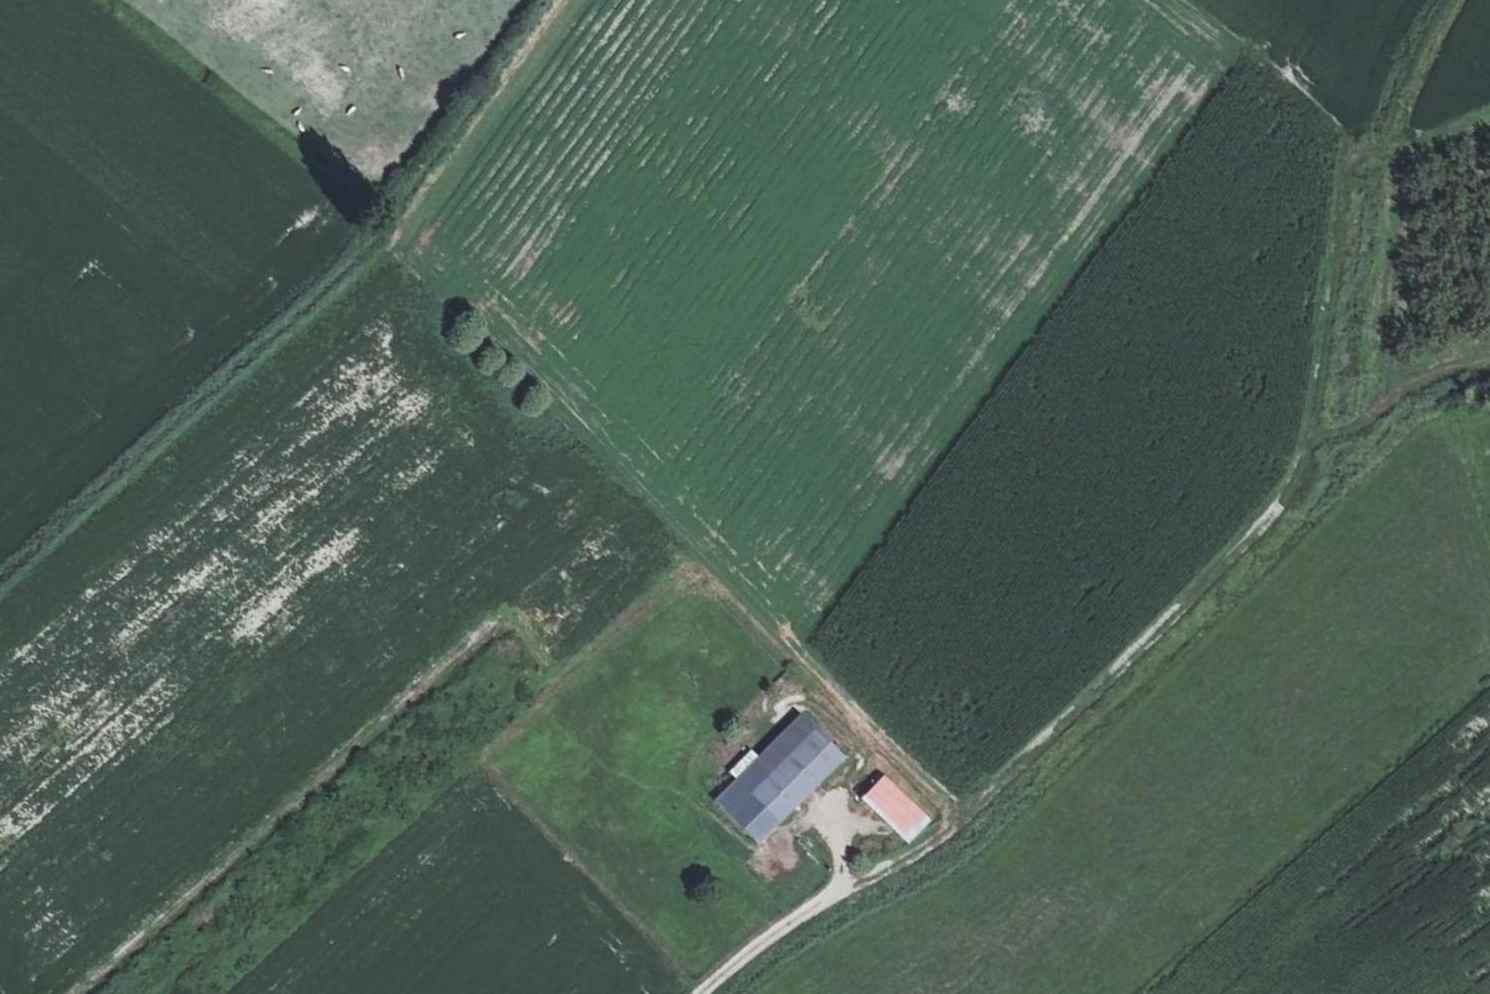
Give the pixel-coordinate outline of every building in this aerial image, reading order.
[(800,716),(753,764),(767,778),(815,730),(800,716)] [(767,778),(753,764),(736,781),(780,824),(844,759),(815,730),(767,778)] [(780,824),(736,781),(715,802),(759,845),(780,824)] [(887,783),(865,807),(911,849),(933,825),(887,783)]
